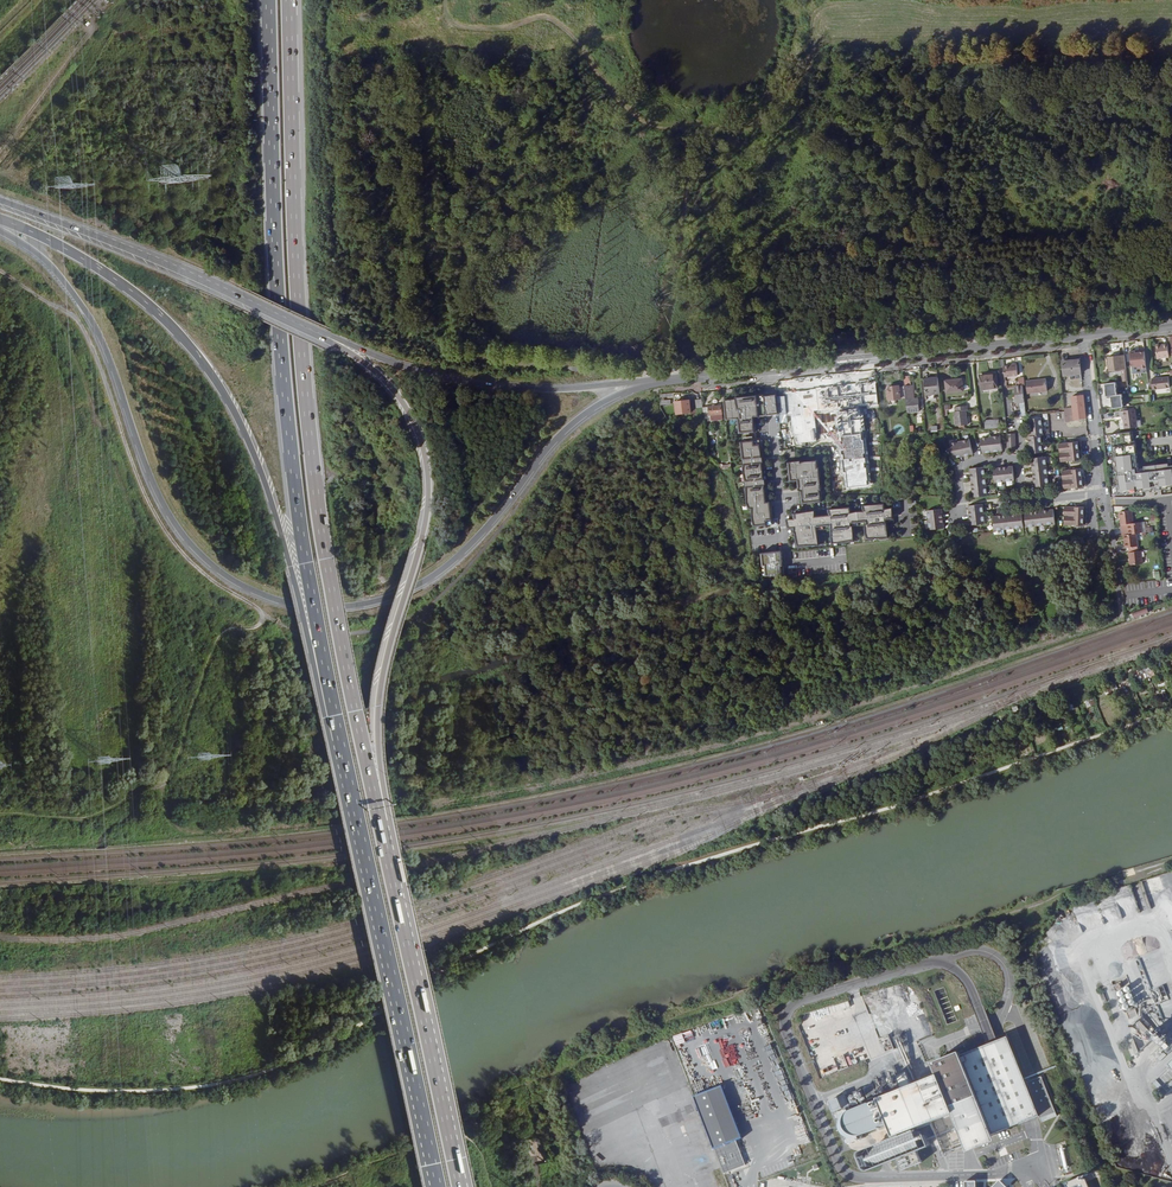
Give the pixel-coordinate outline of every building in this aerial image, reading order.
[(1157,359),(1169,357),(1168,344),(1163,344),(1163,346),(1156,346),(1157,359)] [(1131,352),(1132,366),(1135,366),(1138,368),(1138,369),(1147,368),(1145,352),(1136,353),(1136,351),(1131,352)] [(1128,379),(1127,369),(1125,355),(1108,357),(1109,371),(1123,369),(1124,379),(1128,379)] [(1065,375),(1082,374),(1080,360),(1063,361),(1065,375)] [(1003,366),(1005,376),(1018,375),(1017,365),(1012,365),(1003,366)] [(981,385),(981,389),(998,387),(996,374),(980,375),(981,385)] [(1152,379),(1153,389),(1170,387),(1169,377),(1152,379)] [(934,394),(940,393),(938,378),(924,379),(926,394),(934,394)] [(946,381),(947,392),(963,391),(962,379),(946,381)] [(1026,381),(1027,393),(1047,391),(1046,379),(1026,381)] [(1111,408),(1122,407),(1121,394),(1115,394),(1114,383),(1101,384),(1103,396),(1110,396),(1111,408)] [(888,387),(889,400),(901,399),(902,405),(907,405),(906,400),(906,398),(905,386),(905,385),(888,387)] [(906,398),(906,400),(907,405),(908,413),(920,411),(919,407),(919,404),(918,398),(914,399),(912,385),(911,385),(905,386),(906,398)] [(864,402),(872,401),(871,386),(862,387),(862,386),(855,387),(857,403),(864,402)] [(1025,402),(1023,386),(1020,386),(1016,387),(1016,389),(1018,402),(1019,402),(1025,402)] [(823,403),(821,391),(810,392),(811,404),(812,404),(813,412),(815,411),(816,419),(826,418),(826,410),(823,411),(822,403),(823,403)] [(660,394),(661,396),(661,407),(665,407),(665,405),(671,404),(671,400),(665,400),(664,397),(674,396),(674,393),(660,394)] [(801,407),(799,393),(786,395),(787,409),(788,409),(789,412),(796,411),(795,408),(801,407)] [(833,396),(834,409),(848,407),(846,395),(838,396),(837,394),(834,395),(833,396)] [(1074,419),(1086,418),(1084,395),(1072,396),(1073,408),(1073,409),(1071,410),(1071,408),(1064,409),(1065,411),(1066,421),(1075,420),(1074,419)] [(675,402),(677,414),(692,412),(690,400),(675,402)] [(1018,416),(1027,415),(1025,402),(1019,402),(1020,411),(1018,411),(1018,416)] [(710,418),(710,415),(722,414),(722,405),(713,406),(713,404),(711,404),(711,406),(703,407),(704,418),(710,418)] [(954,412),(955,426),(959,426),(968,424),(967,410),(968,410),(967,406),(955,407),(955,411),(954,412)] [(1123,416),(1125,428),(1137,427),(1135,409),(1120,411),(1121,417),(1123,416)] [(1029,419),(1030,428),(1042,426),(1042,418),(1029,419)] [(766,423),(737,426),(741,470),(771,467),(766,423)] [(771,423),(766,423),(771,467),(775,467),(771,423)] [(1030,428),(1031,436),(1041,435),(1043,435),(1042,426),(1030,428)] [(1015,433),(1007,434),(1008,450),(1016,450),(1015,433)] [(1030,445),(1042,444),(1041,435),(1031,436),(1029,436),(1030,445)] [(1140,451),(1171,447),(1171,446),(1171,435),(1166,436),(1139,439),(1140,451)] [(1000,436),(991,437),(993,452),(1002,451),(1000,436)] [(981,439),(983,453),(993,452),(991,437),(981,439)] [(970,440),(960,442),(963,456),(973,454),(970,440)] [(951,444),(954,458),(963,456),(960,442),(951,444)] [(1078,442),(1059,444),(1060,453),(1079,451),(1078,442)] [(1031,454),(1043,452),(1042,444),(1030,445),(1031,454)] [(1117,449),(1118,463),(1131,462),(1129,447),(1117,449)] [(1079,451),(1060,453),(1061,462),(1080,460),(1079,451)] [(1032,468),(1047,466),(1046,457),(1031,458),(1032,468)] [(799,503),(820,501),(816,460),(786,462),(788,481),(797,481),(799,503)] [(1131,462),(1118,463),(1120,477),(1127,476),(1127,482),(1133,482),(1131,462)] [(1013,466),(1003,467),(1005,481),(1014,480),(1013,466)] [(1032,468),(1033,477),(1048,476),(1047,466),(1032,468)] [(971,478),(985,477),(985,467),(970,468),(971,478)] [(993,468),(995,483),(1005,481),(1003,467),(993,468)] [(1081,469),(1062,471),(1063,480),(1082,478),(1081,469)] [(1034,487),(1049,485),(1048,476),(1033,477),(1034,487)] [(971,478),(972,488),(986,486),(985,477),(971,478)] [(1082,478),(1063,480),(1064,489),(1083,487),(1082,478)] [(973,497),(987,496),(986,486),(972,488),(973,497)] [(866,540),(886,537),(884,519),(892,518),(890,508),(883,509),(882,503),(861,506),(861,510),(849,512),(848,507),(827,510),(827,514),(813,517),(812,510),(791,513),(792,518),(785,519),(787,532),(792,531),(794,547),(817,544),(814,527),(829,525),(831,542),(852,539),(850,526),(863,524),(866,540)] [(968,506),(969,515),(984,514),(983,504),(968,506)] [(1084,507),(1065,507),(1065,516),(1084,516),(1084,507)] [(928,511),(929,520),(943,518),(942,509),(928,511)] [(1054,509),(1044,510),(1046,525),(1055,524),(1054,509)] [(1044,510),(1034,511),(1036,526),(1046,525),(1044,510)] [(1025,513),(1027,527),(1036,526),(1034,511),(1025,513)] [(1127,512),(1120,513),(1121,526),(1129,525),(1134,524),(1132,511),(1127,512)] [(1022,513),(1012,514),(1014,528),(1024,527),(1022,513)] [(970,525),(985,523),(984,514),(969,515),(970,525)] [(1012,514),(1003,515),(1004,529),(1014,528),(1012,514)] [(993,516),(995,531),(1004,529),(1003,515),(993,516)] [(1084,516),(1065,516),(1064,525),(1084,525),(1084,516)] [(930,530),(944,528),(943,518),(929,520),(930,530)] [(1134,524),(1129,525),(1130,535),(1136,535),(1142,534),(1141,523),(1134,524)] [(1130,535),(1124,536),(1126,549),(1133,548),(1138,547),(1136,535),(1130,535)] [(760,552),(761,576),(781,575),(780,551),(760,552)] [(1134,553),(1129,554),(1131,566),(1143,565),(1141,552),(1134,553)] [(1150,988),(1141,965),(1138,966),(1148,989),(1150,988)] [(1160,1022),(1163,1020),(1158,1007),(1155,1008),(1160,1022)] [(1147,1026),(1151,1025),(1144,1008),(1140,1009),(1147,1026)] [(1135,1010),(1126,1013),(1129,1019),(1138,1016),(1135,1010)] [(1143,1039),(1136,1022),(1133,1024),(1132,1024),(1138,1041),(1143,1039)] [(1039,1116),(1008,1036),(989,1044),(962,1055),(960,1051),(933,1062),(939,1076),(880,1099),(889,1121),(895,1136),(933,1122),(945,1153),(966,1145),(969,1152),(996,1141),(993,1134),(1039,1117),(1039,1116)] [(1152,1054),(1156,1058),(1171,1043),(1171,1039),(1170,1036),(1152,1054)] [(1153,1047),(1147,1041),(1140,1048),(1142,1051),(1146,1048),(1149,1051),(1153,1047)] [(857,1062),(863,1061),(859,1044),(854,1045),(857,1062)] [(898,1087),(906,1083),(902,1075),(894,1079),(898,1087)] [(830,1114),(839,1110),(835,1099),(826,1103),(830,1114)] [(889,1121),(880,1101),(871,1104),(870,1102),(839,1115),(837,1116),(835,1118),(834,1119),(833,1120),(832,1122),(832,1125),(831,1128),(832,1129),(833,1133),(834,1135),(835,1136),(838,1138),(841,1140),(844,1140),(846,1140),(848,1140),(880,1127),(879,1125),(889,1121)] [(807,1126),(798,1130),(804,1146),(814,1142),(807,1126)] [(921,1150),(914,1131),(859,1154),(858,1155),(857,1156),(857,1157),(857,1158),(861,1170),(862,1171),(863,1172),(865,1172),(866,1172),(890,1162),(895,1173),(913,1165),(909,1155),(921,1150)] [(682,1172),(692,1169),(688,1158),(678,1161),(682,1172)] [(714,1169),(697,1175),(698,1180),(711,1176),(714,1184),(706,1186),(720,1186),(714,1169)]
